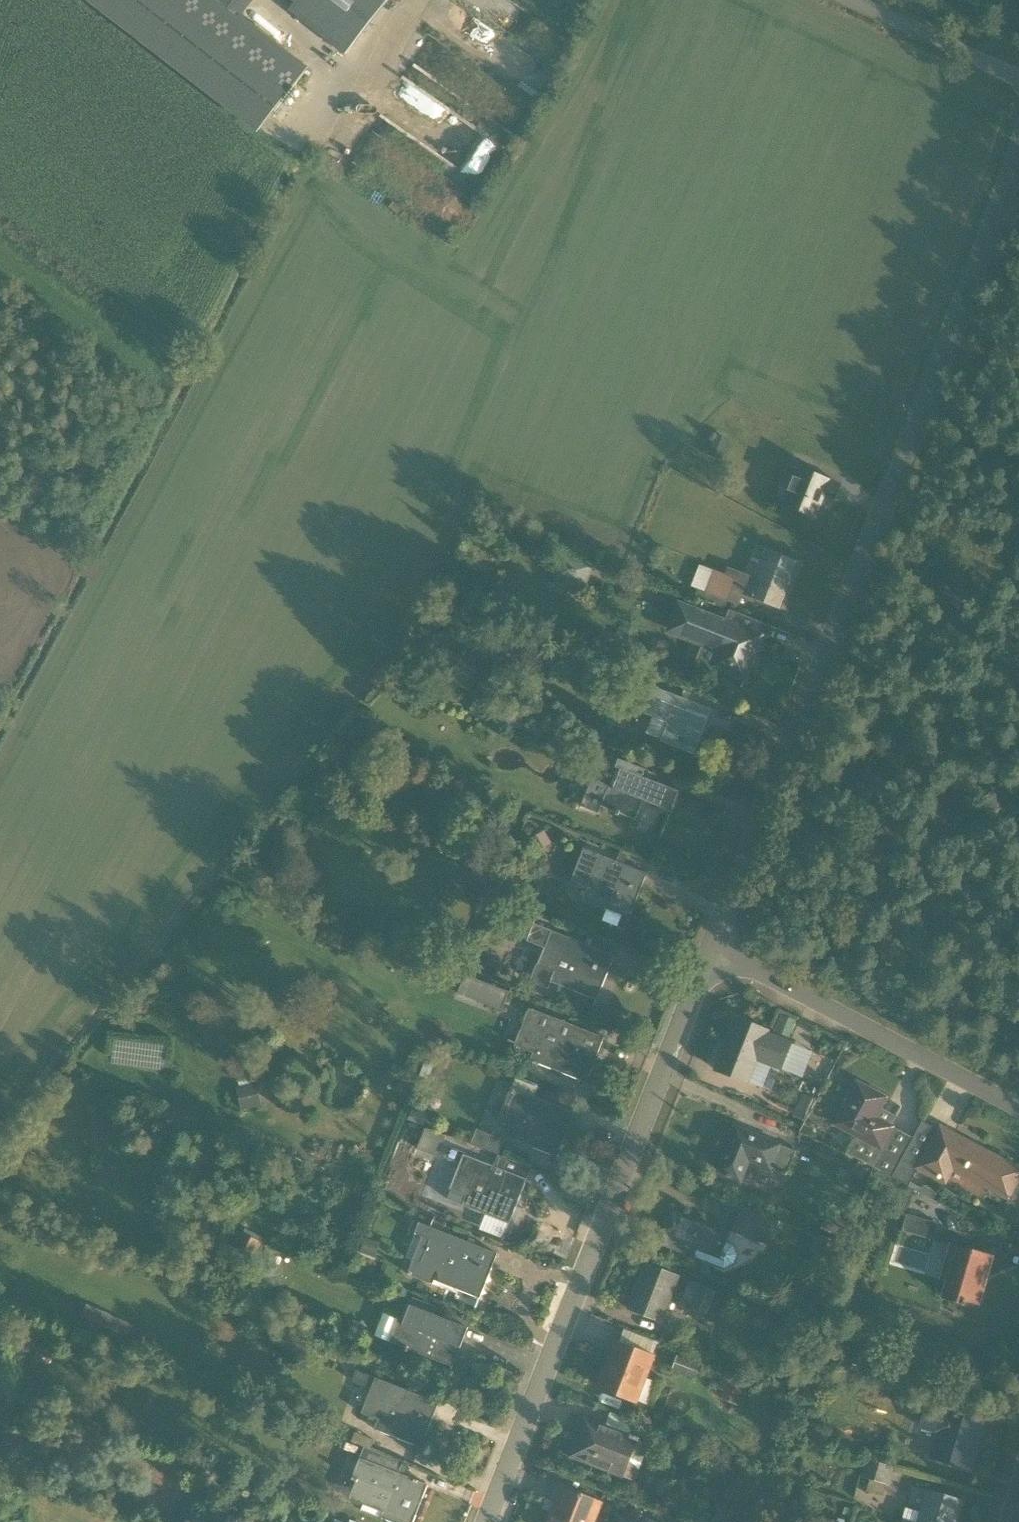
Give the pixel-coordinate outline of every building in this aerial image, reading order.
[(255,133),(307,68),(242,17),(256,0),(83,0),(255,133)] [(291,5),(286,13),(345,57),(389,0),(284,0),(291,5)] [(787,490),(781,507),(814,520),(823,496),(834,500),(839,485),(786,465),(777,487),(787,490)] [(585,596),(595,563),(564,554),(554,587),(585,596)] [(700,567),(691,586),(740,607),(744,596),(778,611),(796,569),(764,555),(753,581),(725,570),(722,577),(700,567)] [(741,682),(759,637),(674,604),(663,634),(701,649),(695,664),(741,682)] [(667,703),(636,691),(625,718),(656,730),(648,751),(693,768),(716,710),(672,693),(667,703)] [(590,779),(581,802),(600,809),(635,822),(642,803),(668,813),(677,791),(651,781),(654,774),(612,758),(602,784),(590,779)] [(599,857),(585,851),(572,886),(585,891),(581,901),(630,920),(634,910),(635,910),(648,876),(599,857)] [(615,959),(550,933),(532,977),(596,1003),(615,959)] [(528,1009),(510,1053),(584,1084),(603,1041),(528,1009)] [(812,1053),(789,1044),(787,1043),(796,1022),(781,1016),(773,1037),(767,1034),(768,1032),(735,1019),(724,1044),(726,1045),(715,1072),(717,1073),(748,1086),(757,1064),(778,1073),(779,1071),(801,1080),(812,1053)] [(241,1107),(262,1105),(261,1083),(240,1085),(241,1107)] [(887,1098),(860,1083),(836,1126),(854,1135),(844,1154),(891,1179),(911,1139),(874,1121),(887,1098)] [(571,1114),(512,1090),(498,1125),(514,1131),(510,1140),(554,1157),(571,1114)] [(805,1118),(813,1097),(803,1093),(796,1114),(805,1118)] [(924,1124),(894,1179),(910,1188),(918,1174),(944,1188),(953,1173),(1008,1203),(1018,1184),(1018,1172),(942,1130),(940,1133),(924,1124)] [(472,1144),(499,1154),(505,1138),(478,1127),(472,1144)] [(785,1178),(795,1154),(734,1129),(716,1174),(741,1184),(750,1163),(785,1178)] [(493,1168),(462,1155),(448,1191),(464,1198),(460,1208),(507,1226),(529,1171),(497,1158),(493,1168)] [(780,1221),(743,1206),(732,1233),(769,1248),(780,1221)] [(728,1235),(671,1213),(662,1237),(665,1238),(663,1245),(722,1268),(732,1266),(736,1255),(731,1246),(725,1243),(728,1235)] [(906,1230),(937,1238),(941,1221),(910,1213),(906,1230)] [(408,1276),(478,1304),(496,1258),(427,1230),(408,1276)] [(980,1310),(993,1261),(953,1250),(939,1299),(980,1310)] [(647,1266),(628,1312),(662,1326),(680,1280),(647,1266)] [(706,1315),(716,1293),(700,1287),(691,1308),(706,1315)] [(398,1304),(382,1343),(451,1371),(467,1331),(398,1304)] [(616,1343),(597,1389),(639,1405),(657,1360),(616,1343)] [(705,1370),(676,1358),(671,1370),(677,1373),(674,1380),(690,1386),(693,1379),(700,1382),(705,1370)] [(30,1379),(14,1375),(10,1388),(27,1392),(30,1379)] [(746,1385),(722,1376),(717,1388),(723,1390),(719,1399),(737,1406),(746,1385)] [(360,1413),(378,1420),(374,1430),(420,1448),(424,1438),(437,1405),(374,1380),(360,1413)] [(928,1409),(921,1431),(937,1436),(930,1460),(969,1472),(983,1425),(928,1409)] [(577,1439),(569,1457),(634,1483),(649,1447),(580,1419),(572,1437),(577,1439)] [(347,1505),(390,1521),(413,1521),(427,1488),(403,1478),(408,1466),(363,1448),(351,1479),(357,1481),(347,1505)] [(863,1460),(858,1478),(869,1481),(866,1492),(882,1496),(885,1485),(888,1486),(893,1468),(863,1460)] [(765,1473),(754,1469),(747,1485),(758,1490),(765,1473)] [(551,1521),(596,1521),(603,1506),(556,1487),(550,1501),(558,1504),(551,1521)] [(962,1503),(926,1493),(920,1514),(905,1510),(902,1521),(957,1521),(962,1503)] [(625,1507),(620,1518),(630,1521),(636,1521),(640,1513),(625,1507)]
